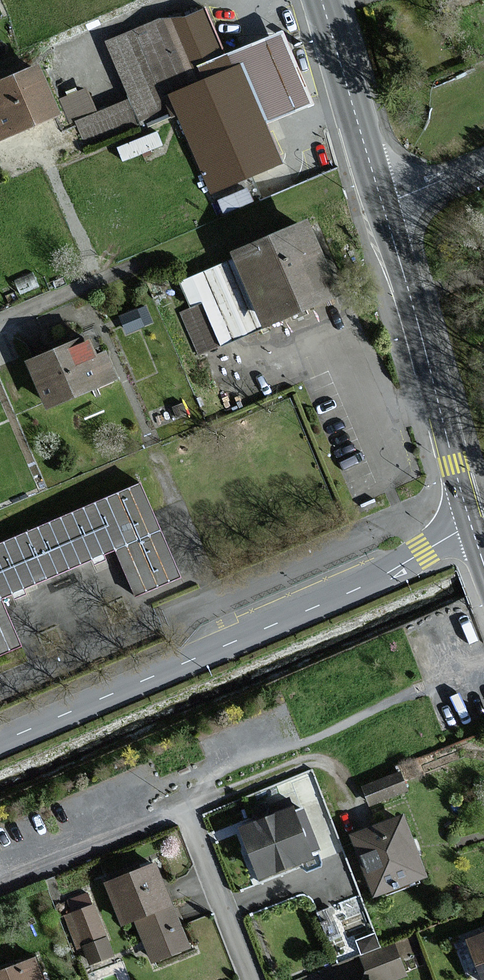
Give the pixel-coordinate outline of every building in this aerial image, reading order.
[(238,50),(228,54),(208,5),(111,44),(134,101),(99,115),(89,90),(67,99),(90,154),(181,117),(212,192),(284,163),(267,121),(238,50)] [(311,103),(281,32),(238,50),(267,121),(311,103)] [(38,65),(0,82),(0,138),(59,112),(38,65)] [(338,295),(305,220),(230,253),(233,261),(184,282),(195,307),(186,311),(205,353),(338,295)] [(97,355),(89,336),(27,361),(46,410),(119,380),(107,351),(97,355)] [(142,485),(0,546),(0,657),(24,647),(4,599),(116,551),(135,597),(181,577),(142,485)] [(400,773),(364,787),(371,804),(407,789),(400,773)] [(293,807),(244,826),(262,874),(311,856),(293,807)] [(403,817),(354,836),(376,894),(426,875),(403,817)] [(189,945),(156,864),(108,884),(124,922),(136,917),(154,959),(189,945)] [(113,953),(95,906),(67,916),(79,946),(85,943),(92,961),(113,953)] [(470,940),(483,977),(483,935),(470,940)] [(394,945),(363,957),(371,979),(393,979),(405,975),(394,945)] [(36,958),(0,973),(0,979),(44,979),(36,958)]
